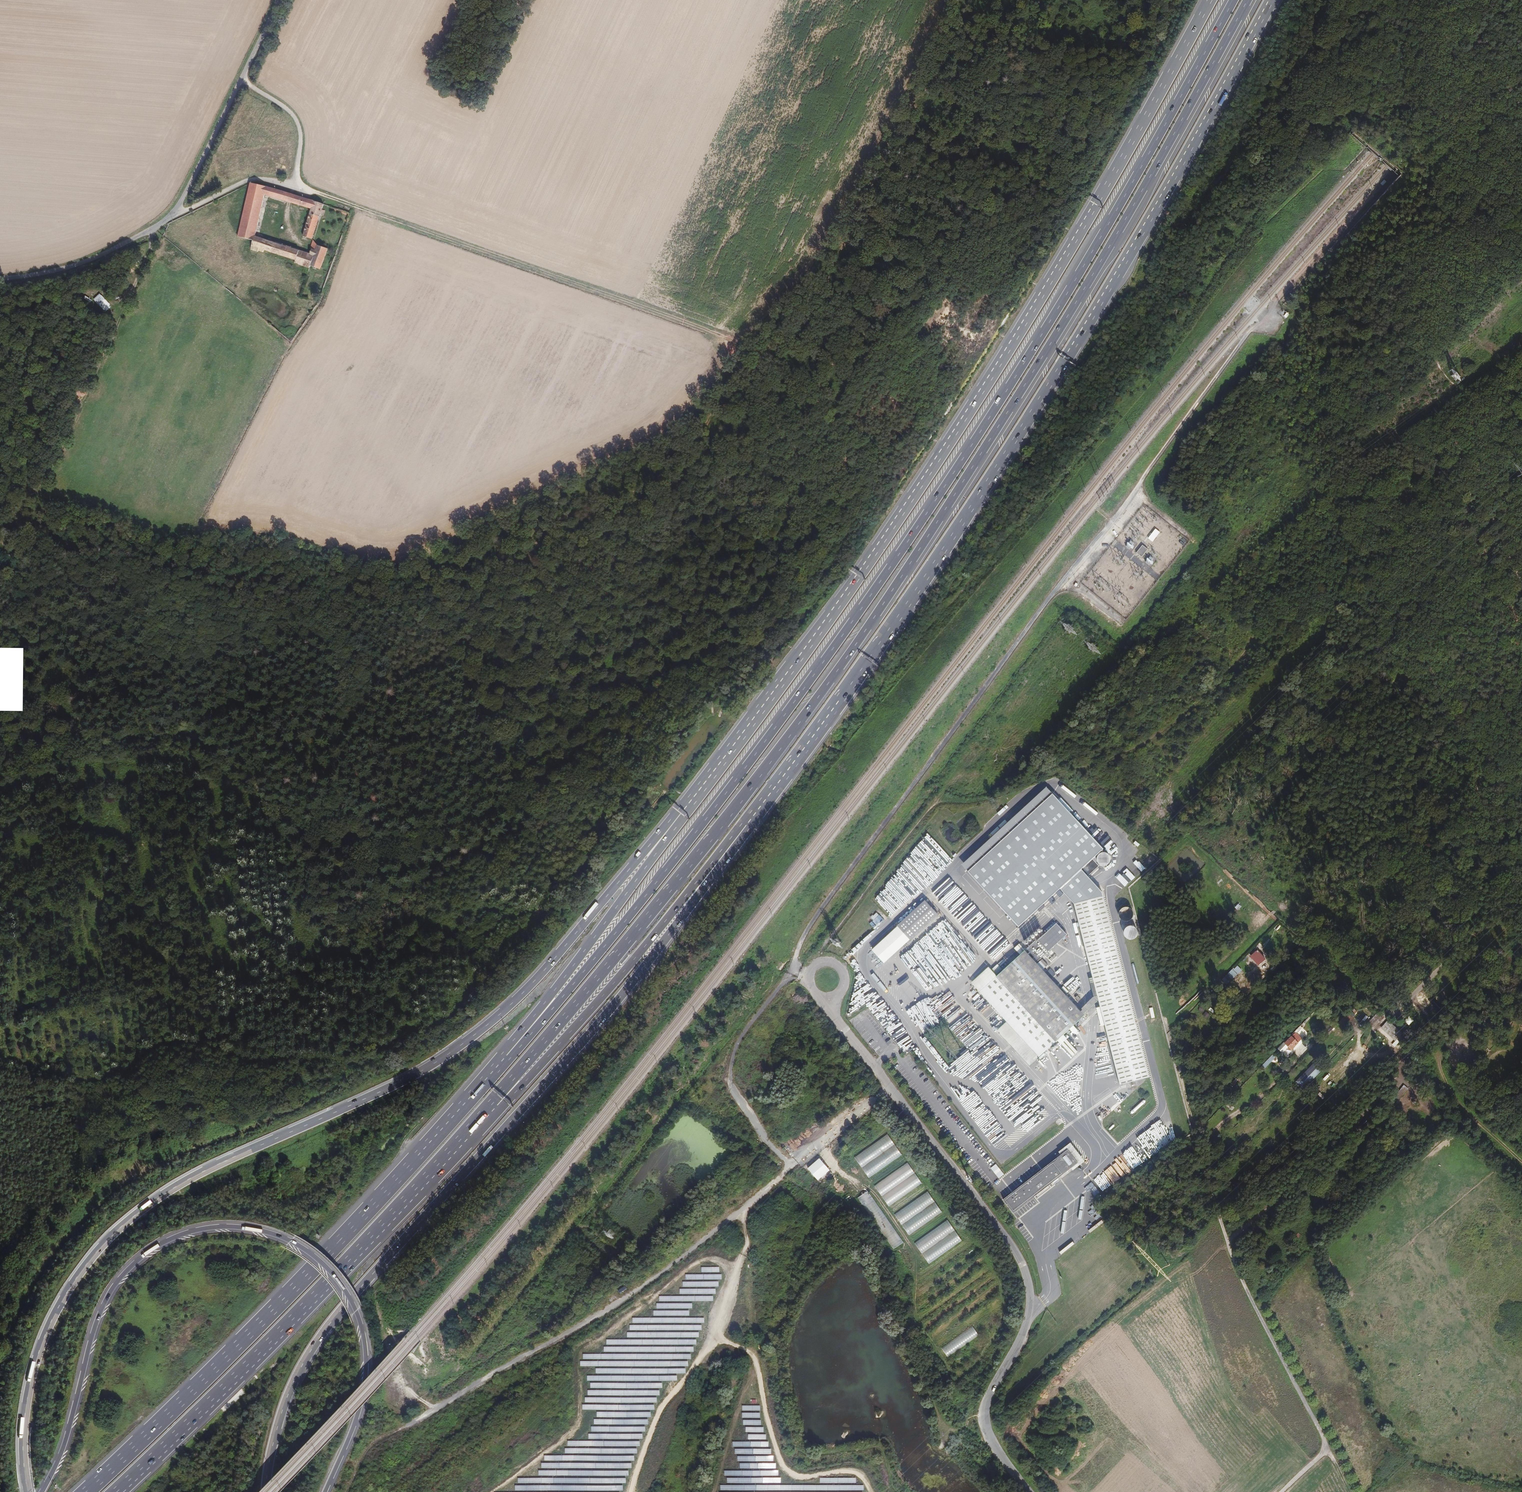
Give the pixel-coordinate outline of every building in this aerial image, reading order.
[(313,260),(252,242),(264,203),(289,210),(292,202),(255,191),(249,194),(235,247),(250,251),(248,256),(260,260),(261,258),(295,268),(294,271),(306,274),(307,272),(319,276),(327,253),(316,250),(313,260)] [(303,241),(314,244),(324,212),(298,204),(296,203),(294,211),(310,217),(303,241)] [(112,306),(100,293),(94,299),(106,311),(112,306)] [(1155,529),(1148,538),(1152,541),(1159,532),(1155,529)] [(1147,549),(1142,545),(1136,553),(1141,557),(1147,549)] [(1051,793),(967,872),(1017,926),(1102,848),(1051,793)] [(951,879),(935,893),(940,899),(947,894),(949,896),(959,887),(951,879)] [(1117,893),(1124,887),(1118,879),(1112,883),(1115,886),(1113,888),(1117,893)] [(1075,900),(1121,1083),(1151,1075),(1104,893),(1075,900)] [(884,905),(892,913),(905,902),(900,896),(891,905),(887,901),(884,905)] [(925,901),(896,923),(908,938),(937,916),(925,901)] [(874,920),(870,923),(875,927),(883,918),(876,912),(871,917),(874,920)] [(1128,919),(1128,926),(1124,926),(1126,938),(1139,937),(1137,918),(1128,919)] [(1040,951),(1071,927),(1064,921),(1035,944),(1040,951)] [(896,926),(867,949),(879,964),(908,941),(896,926)] [(1084,1021),(1028,950),(997,976),(979,992),(1001,1019),(1036,1058),(1084,1021)] [(1248,957),(1257,965),(1263,958),(1255,950),(1248,957)] [(998,964),(992,969),(998,975),(1003,969),(998,964)] [(1237,964),(1222,980),(1228,985),(1242,970),(1237,964)] [(971,984),(979,992),(997,976),(988,968),(971,984)] [(1374,1016),(1368,1022),(1372,1026),(1378,1019),(1374,1016)] [(1386,1020),(1379,1028),(1393,1040),(1400,1032),(1386,1020)] [(1302,1040),(1298,1037),(1295,1040),(1291,1037),(1284,1045),(1291,1051),(1302,1040)] [(910,1041),(902,1046),(906,1053),(914,1048),(910,1041)] [(966,1047),(948,1065),(960,1077),(974,1064),(972,1062),(976,1058),(966,1047)] [(1296,1081),(1304,1089),(1323,1069),(1315,1061),(1296,1081)] [(982,1111),(974,1117),(984,1132),(992,1126),(982,1111)] [(814,1123),(787,1144),(791,1150),(819,1129),(814,1123)] [(967,1127),(962,1132),(971,1142),(976,1138),(967,1127)] [(986,1134),(996,1145),(1004,1137),(994,1127),(986,1134)] [(855,1156),(869,1177),(903,1155),(889,1134),(855,1156)] [(1059,1153),(1061,1156),(1068,1151),(1078,1164),(1071,1169),(1073,1171),(1084,1162),(1071,1144),(1059,1153)] [(998,1160),(1007,1155),(1002,1146),(993,1152),(998,1160)] [(1061,1156),(1003,1200),(1013,1214),(1033,1198),(1053,1183),(1054,1185),(1060,1181),(1058,1179),(1068,1172),(1071,1169),(1078,1164),(1068,1151),(1061,1156)] [(819,1160),(808,1169),(818,1180),(829,1170),(819,1160)] [(875,1185),(889,1206),(922,1184),(908,1162),(875,1185)] [(909,1234),(942,1212),(929,1191),(895,1213),(909,1234)] [(929,1263),(963,1241),(949,1220),(915,1242),(929,1263)] [(949,1355),(979,1335),(973,1326),(966,1330),(969,1334),(951,1345),(951,1346),(945,1350),(949,1355)]
